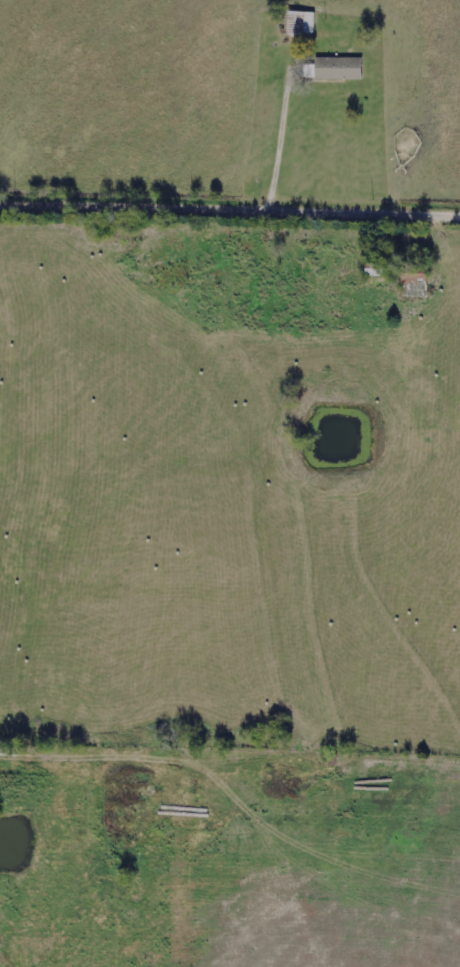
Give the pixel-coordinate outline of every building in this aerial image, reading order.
[(315,12),(315,35),(288,35),(288,12),(315,12)] [(317,59),(362,59),(362,80),(317,80),(317,59)] [(403,269),(429,269),(429,298),(403,298),(403,269)]
